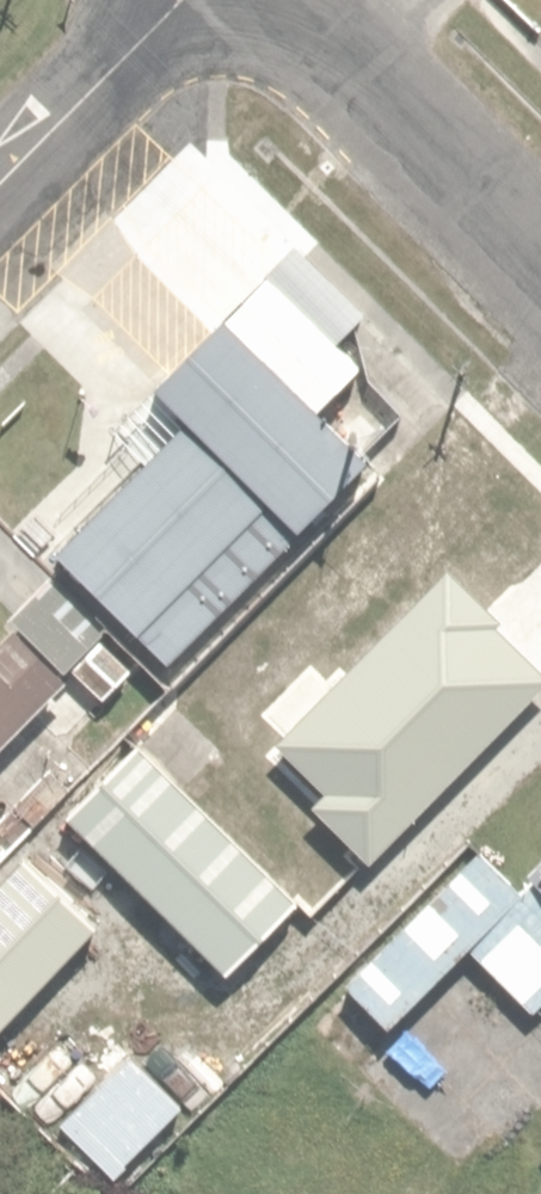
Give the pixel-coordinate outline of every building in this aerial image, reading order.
[(372,457),(233,321),(150,405),(171,425),(51,546),(170,663),(372,457)] [(64,655),(97,689),(129,657),(96,623),(101,618),(47,564),(0,610),(0,718),(64,655)] [(377,827),(538,679),(434,566),(320,672),(344,698),(298,740),(377,827)] [(248,612),(179,676),(253,755),(321,692),(248,612)] [(340,975),(390,1022),(463,945),(531,1010),(540,1000),(540,846),(517,871),(477,833),(340,975)]
